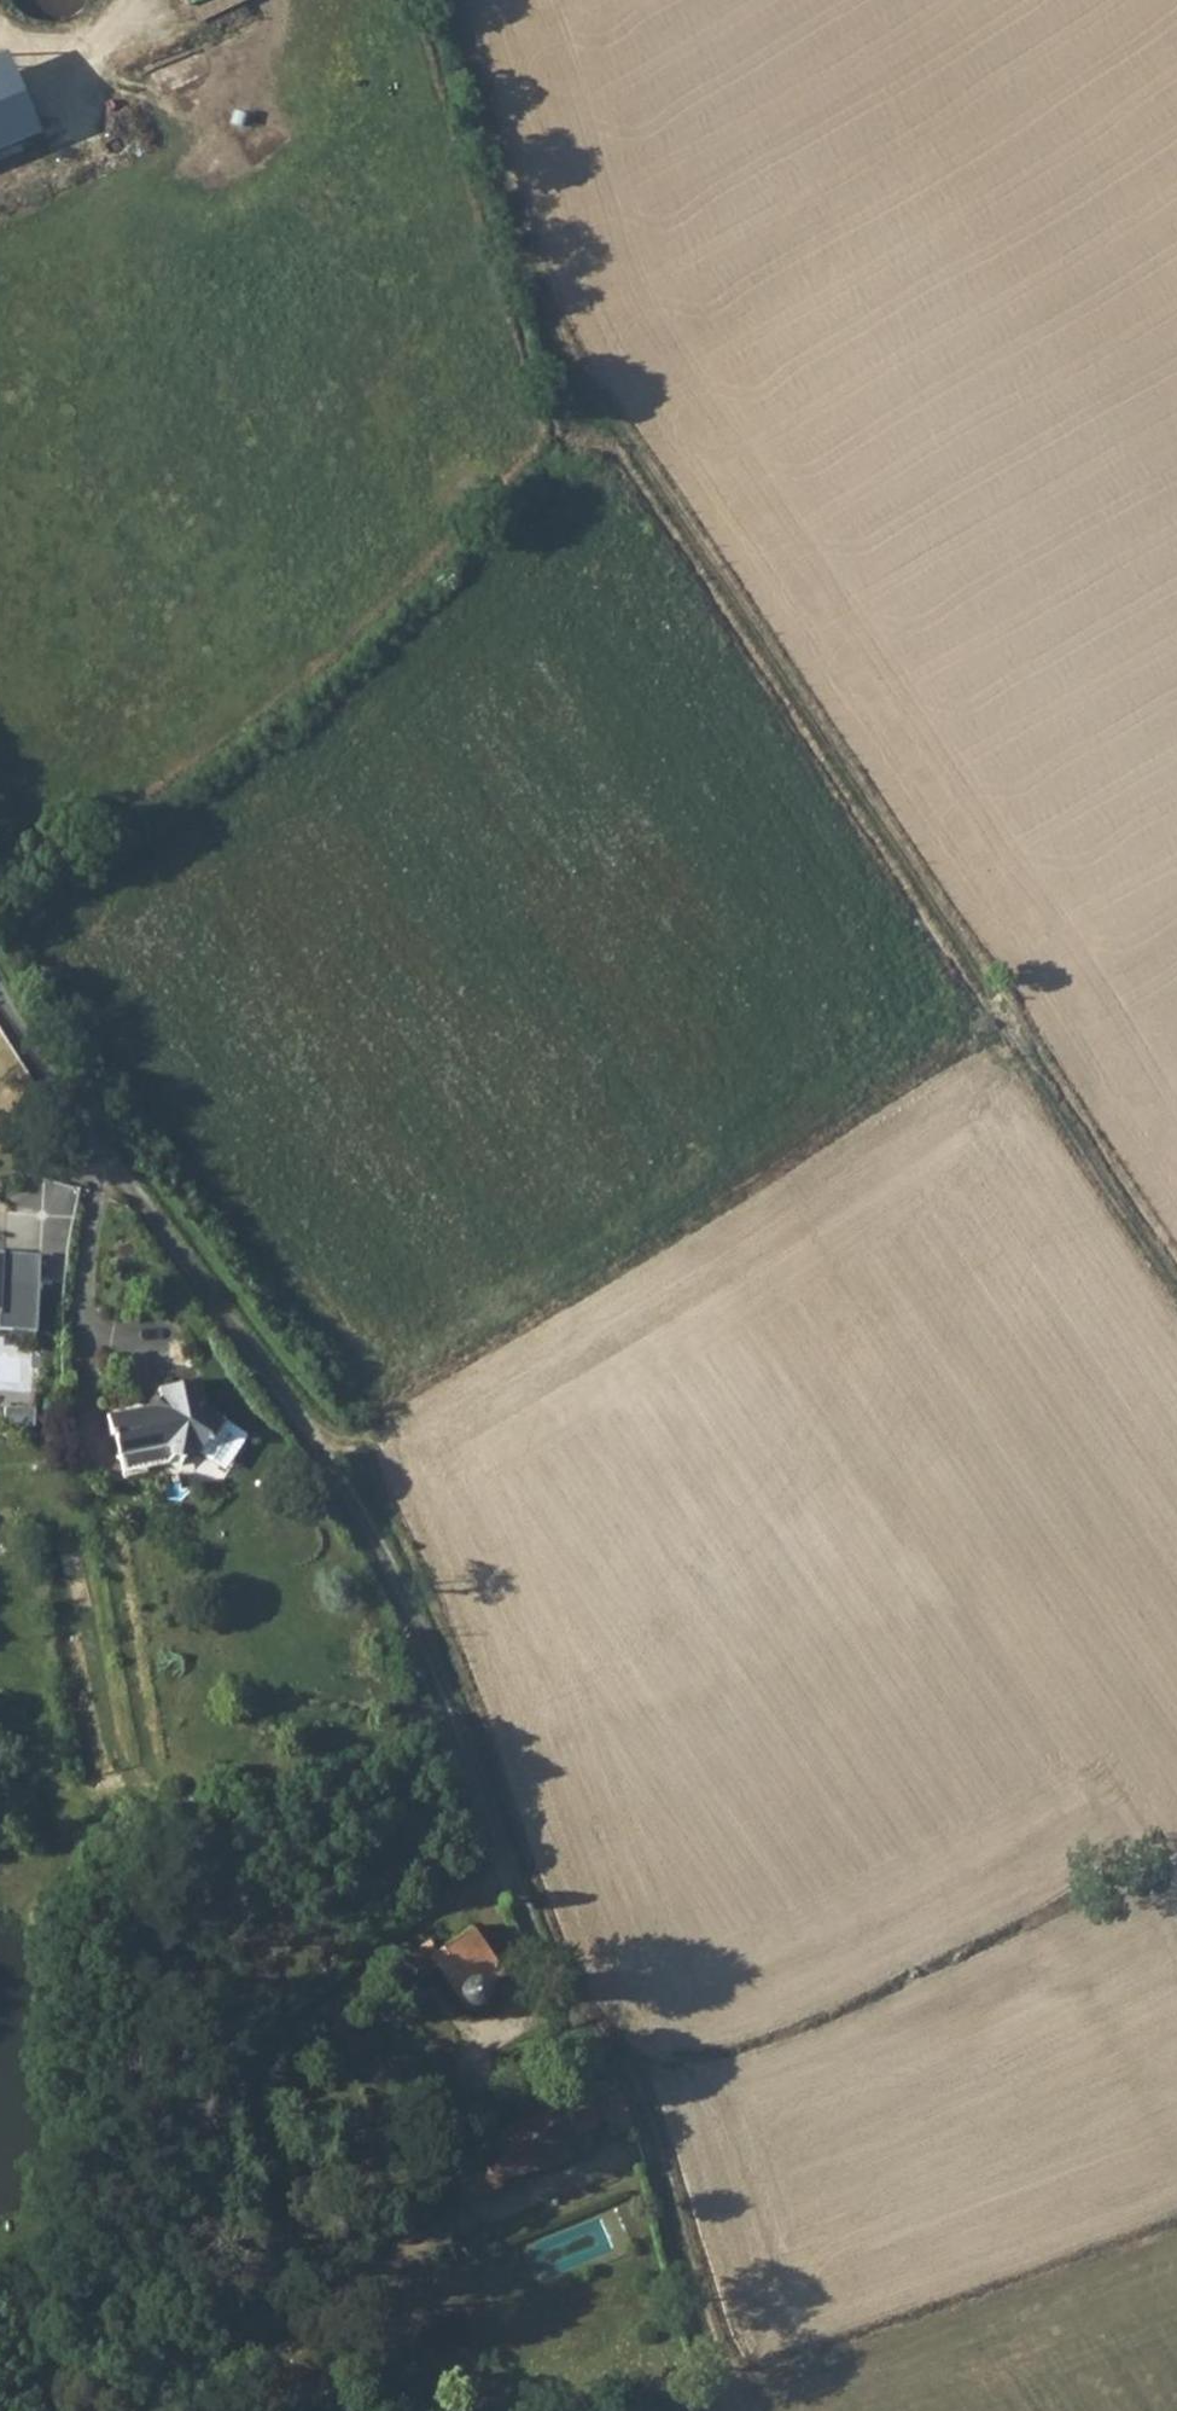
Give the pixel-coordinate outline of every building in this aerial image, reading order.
[(8,66),(0,69),(0,163),(40,148),(8,66)] [(39,1250),(0,1248),(0,1325),(34,1328),(39,1250)] [(243,1426),(200,1402),(192,1375),(154,1382),(155,1393),(147,1402),(102,1411),(107,1430),(111,1430),(115,1451),(162,1441),(172,1449),(183,1450),(190,1444),(194,1446),(223,1462),(243,1426)] [(428,1937),(397,1959),(410,1979),(433,1965),(455,1999),(462,2007),(467,2009),(474,2010),(481,2006),(486,2002),(487,1996),(486,1990),(482,1985),(500,1972),(469,1924),(435,1947),(428,1937)] [(504,2151),(455,2176),(468,2206),(493,2194),(495,2197),(525,2182),(523,2178),(569,2155),(563,2140),(597,2123),(605,2138),(635,2122),(632,2117),(613,2075),(581,2092),(579,2088),(494,2132),(504,2151)]
